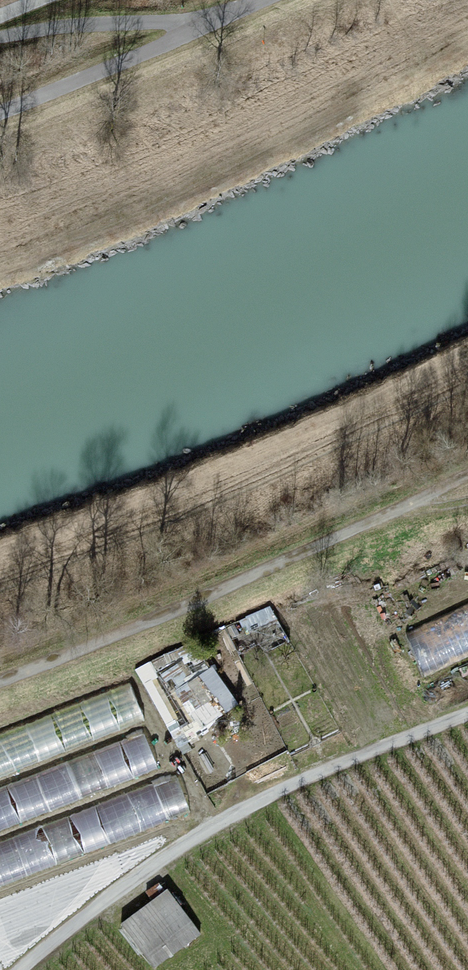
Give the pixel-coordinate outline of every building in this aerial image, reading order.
[(467,652),(467,602),(405,628),(423,671),(467,652)] [(215,663),(202,671),(224,709),(237,702),(215,663)] [(208,680),(183,683),(185,699),(210,695),(208,680)] [(0,731),(0,773),(147,727),(134,688),(0,731)] [(161,771),(147,733),(0,784),(0,827),(161,771)] [(0,838),(0,879),(191,809),(178,773),(0,838)] [(150,965),(202,935),(173,886),(121,916),(150,965)]
